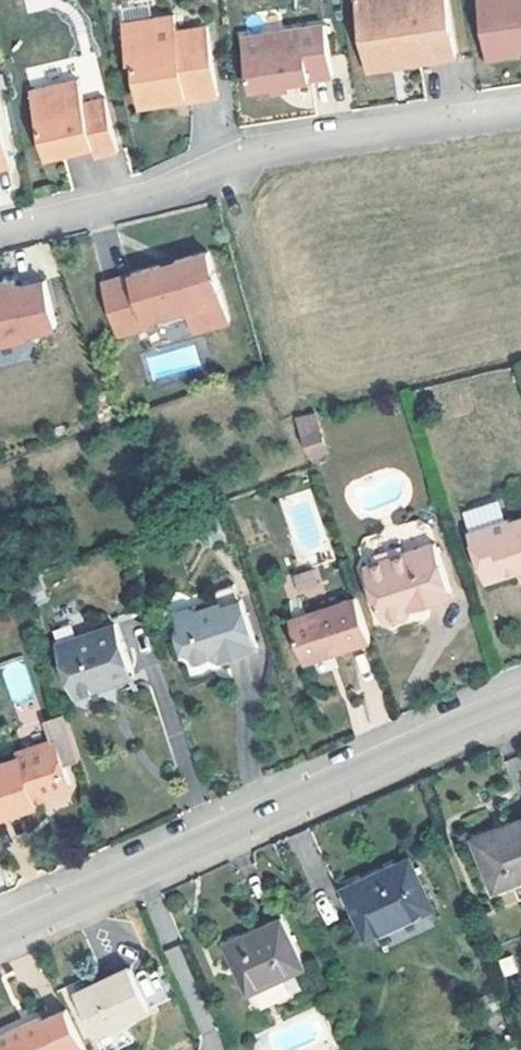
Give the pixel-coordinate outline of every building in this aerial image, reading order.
[(348,12),(409,1),(409,0),(346,0),(348,12)] [(409,1),(348,12),(359,68),(383,64),(382,61),(399,57),(399,60),(447,52),(437,0),(409,0),(409,1)] [(478,45),(485,50),(506,47),(510,40),(509,35),(520,33),(520,0),(470,0),(478,45)] [(163,14),(141,18),(143,29),(116,35),(121,61),(127,60),(135,105),(159,101),(158,95),(178,91),(179,97),(180,100),(210,95),(197,24),(166,30),(163,14)] [(114,24),(116,35),(143,29),(141,18),(114,24)] [(319,22),(236,33),(242,84),(266,81),(267,87),(284,84),(284,79),(326,73),(319,22)] [(102,99),(81,104),(75,80),(27,91),(42,159),(89,148),(91,157),(114,152),(102,99)] [(159,101),(179,97),(178,91),(158,95),(159,101)] [(115,335),(144,325),(142,318),(183,306),(190,330),(224,319),(202,249),(98,281),(115,335)] [(31,339),(30,336),(59,329),(49,282),(21,289),(19,281),(11,282),(10,281),(0,283),(0,346),(31,339)] [(303,435),(318,430),(312,411),(298,415),(303,435)] [(325,453),(318,430),(303,435),(309,457),(325,453)] [(508,521),(507,518),(471,530),(488,580),(520,569),(520,517),(508,521)] [(215,523),(200,528),(206,546),(220,540),(215,523)] [(412,614),(410,608),(452,595),(435,541),(367,563),(385,617),(389,620),(412,614)] [(296,599),(324,591),(317,568),(289,576),(296,599)] [(42,576),(28,582),(35,597),(49,591),(42,576)] [(302,660),(369,637),(353,590),(286,611),(302,660)] [(239,601),(221,608),(217,599),(196,606),(188,602),(172,608),(179,629),(173,631),(181,654),(196,661),(216,654),(226,660),(256,649),(239,601)] [(0,612),(0,630),(16,625),(11,608),(0,612)] [(96,681),(129,670),(114,625),(55,645),(72,697),(99,689),(96,681)] [(0,662),(0,663),(12,703),(35,696),(23,655),(0,662)] [(96,681),(99,689),(132,678),(129,670),(96,681)] [(11,754),(0,758),(0,811),(32,800),(28,790),(51,782),(53,786),(69,781),(51,731),(8,746),(11,754)] [(478,841),(498,891),(520,881),(520,823),(478,841)] [(414,863),(348,890),(368,940),(435,913),(414,863)] [(284,923),(226,947),(246,994),(304,971),(284,923)] [(136,972),(82,994),(97,1032),(151,1009),(136,972)] [(72,1014),(33,1031),(32,1028),(0,1041),(0,1044),(2,1049),(87,1049),(72,1014)]
